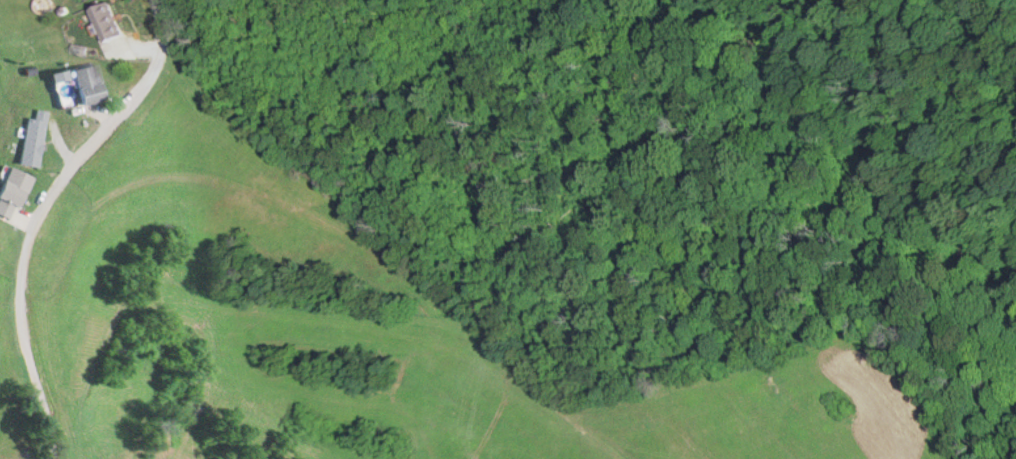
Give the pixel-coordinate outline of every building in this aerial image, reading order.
[(105,40),(125,31),(111,0),(107,0),(91,8),(105,40)] [(69,66),(75,101),(102,96),(95,62),(69,66)] [(19,162),(39,165),(49,110),(36,107),(35,117),(27,115),(19,162)] [(6,164),(0,177),(0,214),(9,218),(29,174),(6,164)]
